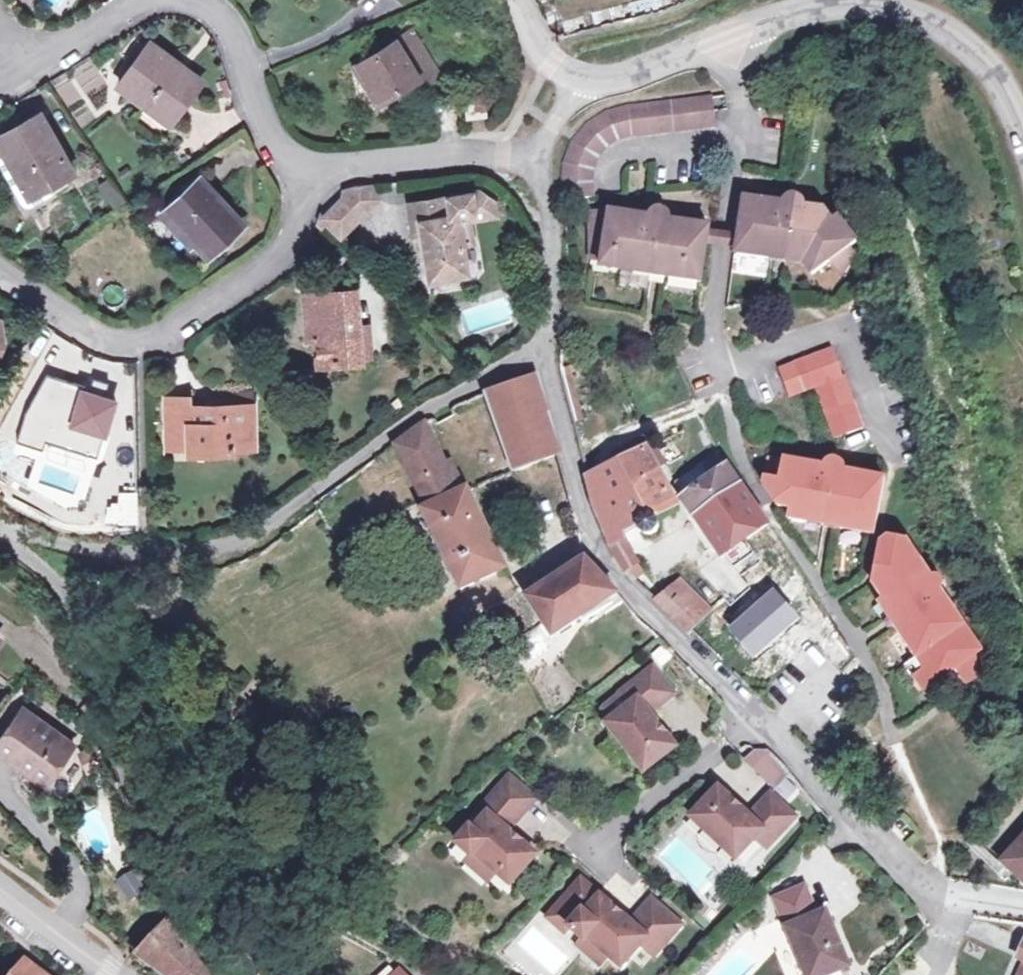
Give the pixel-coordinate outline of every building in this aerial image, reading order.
[(412,31),(357,64),(370,86),(379,102),(406,85),(420,77),(425,86),(440,76),(412,31)] [(199,79),(150,43),(119,87),(144,106),(149,99),(173,116),(199,79)] [(49,81),(69,116),(85,107),(91,117),(114,105),(88,59),(49,81)] [(370,86),(357,64),(349,69),(362,90),(370,86)] [(420,77),(406,85),(411,94),(425,86),(420,77)] [(484,96),(467,97),(469,115),(486,113),(484,96)] [(717,127),(713,98),(634,108),(622,110),(613,113),(601,120),(593,125),(580,138),(574,148),(569,159),(566,171),(564,179),(564,197),(566,201),(595,198),(594,181),(595,171),(598,160),(604,151),(610,145),(621,140),(635,136),(662,133),(703,129),(717,127)] [(167,123),(173,116),(149,99),(144,106),(167,123)] [(40,115),(0,137),(0,144),(8,158),(30,197),(49,186),(72,174),(40,115)] [(49,186),(30,197),(8,158),(0,162),(0,163),(22,201),(23,203),(25,204),(28,205),(31,204),(34,203),(52,193),(49,186)] [(241,225),(198,178),(166,209),(195,242),(208,256),(241,225)] [(111,179),(101,184),(111,206),(121,202),(111,179)] [(354,187),(343,190),(342,199),(344,200),(361,217),(362,218),(379,198),(378,184),(354,187)] [(474,194),(407,204),(410,226),(420,225),(421,234),(428,280),(468,274),(464,245),(473,243),(469,215),(476,214),(477,220),(495,217),(493,204),(481,194),(474,195),(474,194)] [(740,253),(740,255),(775,261),(778,245),(805,249),(814,254),(809,267),(815,276),(833,263),(845,278),(858,257),(852,251),(860,245),(842,223),(837,226),(826,213),(814,211),(813,213),(805,212),(805,206),(805,204),(803,201),(799,200),(794,200),(790,203),(788,209),(781,207),(782,205),(749,199),(743,237),(740,253)] [(327,218),(322,213),(318,224),(319,225),(318,226),(322,230),(329,223),(343,235),(361,217),(344,200),(327,218)] [(195,242),(166,209),(158,216),(189,248),(195,242)] [(644,219),(591,211),(593,261),(605,263),(604,268),(639,274),(641,260),(672,265),(669,280),(704,286),(710,248),(713,233),(713,230),(683,225),(683,227),(673,226),(674,222),(673,220),(671,216),(668,214),(663,213),(659,214),(656,215),(653,219),(652,223),(644,221),(644,219)] [(420,225),(410,226),(412,235),(421,234),(420,225)] [(725,234),(713,233),(710,248),(725,251),(740,253),(743,237),(725,234)] [(778,245),(775,261),(809,267),(814,254),(805,249),(778,245)] [(641,260),(639,274),(669,280),(672,265),(641,260)] [(105,305),(123,302),(120,284),(102,287),(105,305)] [(356,290),(304,294),(305,313),(315,312),(317,341),(318,364),(360,361),(358,325),(356,290)] [(315,312),(305,313),(307,341),(317,341),(315,312)] [(370,324),(358,325),(360,361),(372,360),(370,324)] [(835,352),(799,365),(809,393),(819,390),(838,441),(866,432),(835,352)] [(809,393),(799,365),(782,372),(792,400),(809,393)] [(538,377),(488,394),(517,473),(529,469),(553,526),(578,517),(538,377)] [(83,383),(65,378),(61,392),(54,390),(50,404),(57,406),(49,433),(55,435),(52,446),(85,455),(92,431),(105,435),(117,399),(104,394),(107,385),(92,380),(89,390),(81,388),(83,383)] [(187,396),(164,398),(165,449),(253,447),(252,389),(236,390),(236,407),(188,408),(187,396)] [(435,421),(398,445),(418,484),(446,470),(454,485),(462,481),(466,490),(469,489),(454,460),(448,462),(439,444),(445,442),(435,421)] [(85,455),(52,446),(50,452),(82,462),(85,455)] [(657,446),(618,465),(592,478),(604,523),(618,548),(625,545),(622,539),(641,528),(644,533),(650,535),(656,532),(657,530),(657,524),(655,521),(681,507),(661,473),(656,466),(660,463),(656,456),(661,454),(657,446)] [(749,496),(722,456),(701,470),(710,482),(685,500),(703,528),(749,496)] [(787,464),(773,462),(768,486),(781,508),(794,511),(792,521),(812,524),(814,511),(845,517),(843,530),(876,536),(886,481),(852,475),(852,477),(846,476),(846,468),(843,463),(840,462),(834,462),(831,464),(827,468),(826,472),(820,471),(820,468),(787,462),(787,464)] [(446,470),(418,484),(430,507),(425,510),(463,590),(508,567),(469,489),(466,490),(462,481),(454,485),(446,470)] [(710,482),(701,470),(677,487),(685,500),(710,482)] [(112,490),(108,523),(136,526),(140,493),(112,490)] [(749,496),(703,528),(723,559),(769,527),(749,496)] [(814,511),(812,524),(843,530),(845,517),(814,511)] [(910,544),(892,540),(883,545),(876,585),(887,603),(892,600),(908,624),(898,630),(927,672),(917,678),(927,694),(951,679),(948,675),(955,671),(966,685),(991,668),(945,595),(942,597),(940,593),(944,590),(945,588),(945,585),(943,582),(941,580),(937,578),(930,580),(928,576),(930,574),(910,544)] [(627,544),(625,545),(618,548),(613,551),(626,573),(631,571),(640,566),(627,544)] [(588,559),(529,596),(556,636),(620,595),(588,559)] [(640,566),(631,571),(637,582),(646,576),(640,566)] [(772,587),(729,626),(755,658),(801,617),(772,587)] [(678,590),(670,596),(700,628),(707,621),(690,602),(678,590)] [(670,596),(658,605),(690,638),(700,628),(670,596)] [(892,600),(887,603),(882,606),(898,630),(908,624),(892,600)] [(669,650),(658,660),(666,670),(677,660),(669,650)] [(660,673),(656,669),(624,695),(625,697),(633,706),(617,719),(611,725),(649,772),(680,747),(668,733),(665,736),(660,730),(663,727),(654,715),(677,695),(660,673)] [(633,706),(625,697),(611,709),(617,719),(633,706)] [(22,708),(0,739),(0,750),(14,760),(16,758),(47,781),(73,745),(22,708)] [(760,747),(744,761),(773,791),(788,777),(760,747)] [(537,802),(514,782),(488,811),(493,815),(479,831),(476,829),(464,844),(477,857),(481,855),(502,873),(514,885),(541,856),(525,842),(522,845),(515,839),(518,836),(513,831),(537,802)] [(734,800),(721,788),(695,817),(738,857),(758,837),(769,847),(797,817),(773,795),(752,817),(741,806),(738,810),(731,804),(734,800)] [(741,806),(734,800),(731,804),(738,810),(741,806)] [(525,842),(518,836),(515,839),(522,845),(525,842)] [(999,870),(1022,877),(1022,845),(999,870)] [(481,855),(477,857),(473,863),(494,881),(502,873),(481,855)] [(684,924),(655,898),(635,922),(625,913),(622,917),(614,911),(617,907),(586,880),(553,919),(570,933),(575,927),(590,939),(591,938),(613,956),(627,967),(646,945),(657,954),(684,924)] [(782,899),(813,974),(834,974),(856,967),(837,920),(826,925),(823,916),(811,886),(782,899)] [(625,913),(617,907),(614,911),(622,917),(625,913)] [(833,911),(823,916),(826,925),(837,920),(833,911)] [(168,918),(139,951),(170,974),(212,974),(189,949),(168,918)] [(591,938),(590,939),(584,946),(606,964),(613,956),(591,938)] [(28,962),(17,974),(46,974),(28,962)]
